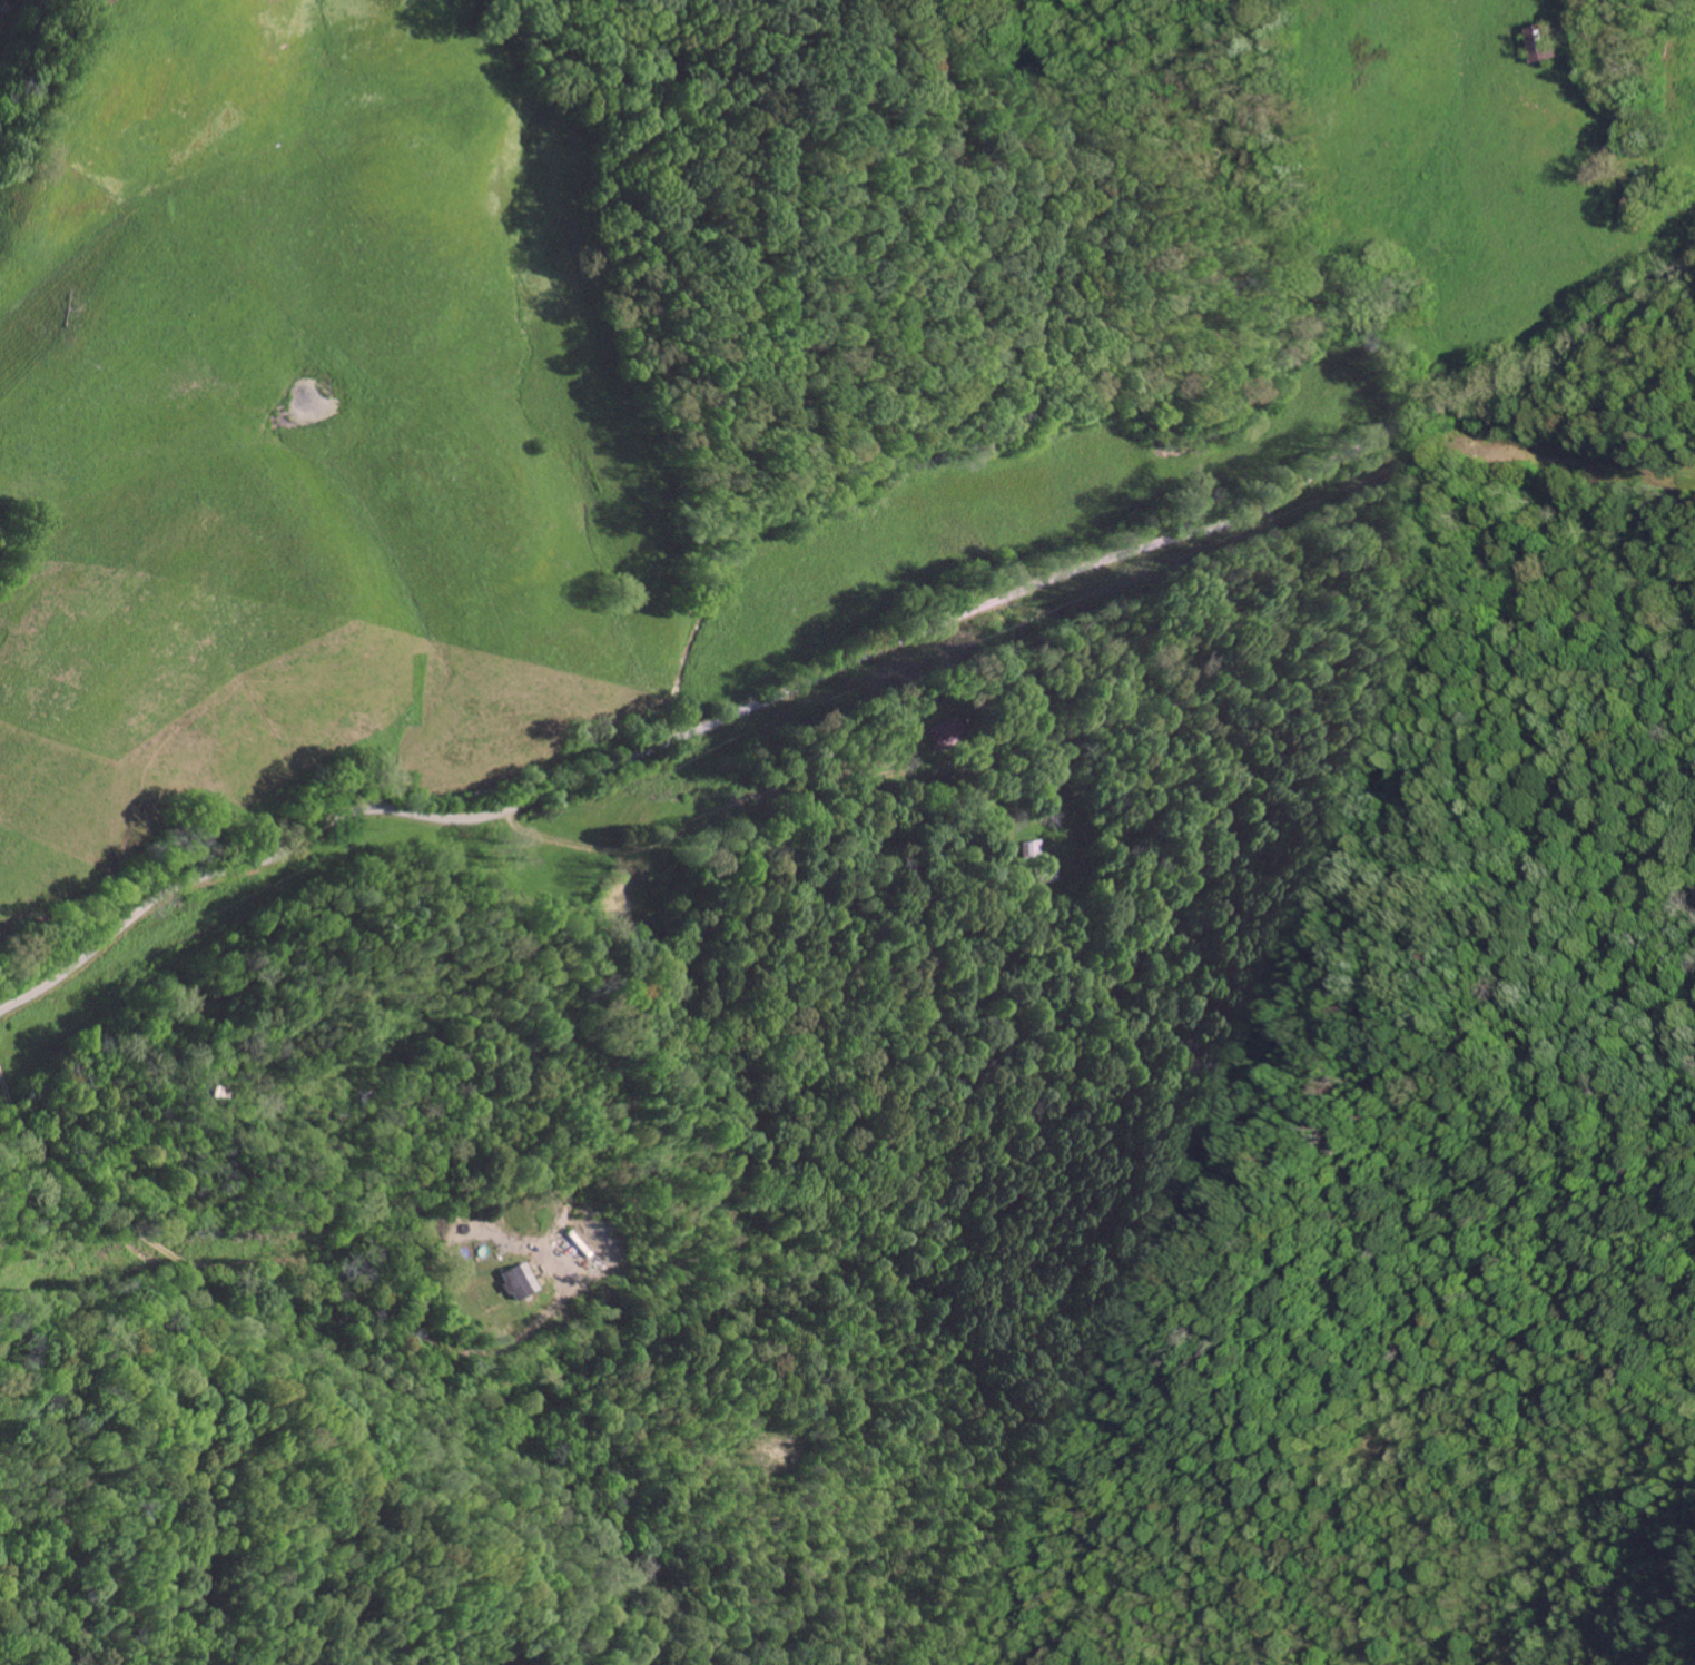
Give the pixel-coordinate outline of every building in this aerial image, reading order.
[(1536,65),(1558,59),(1549,24),(1526,30),(1536,65)] [(925,744),(954,731),(947,716),(918,729),(925,744)] [(495,1275),(508,1303),(536,1289),(523,1262),(495,1275)]
